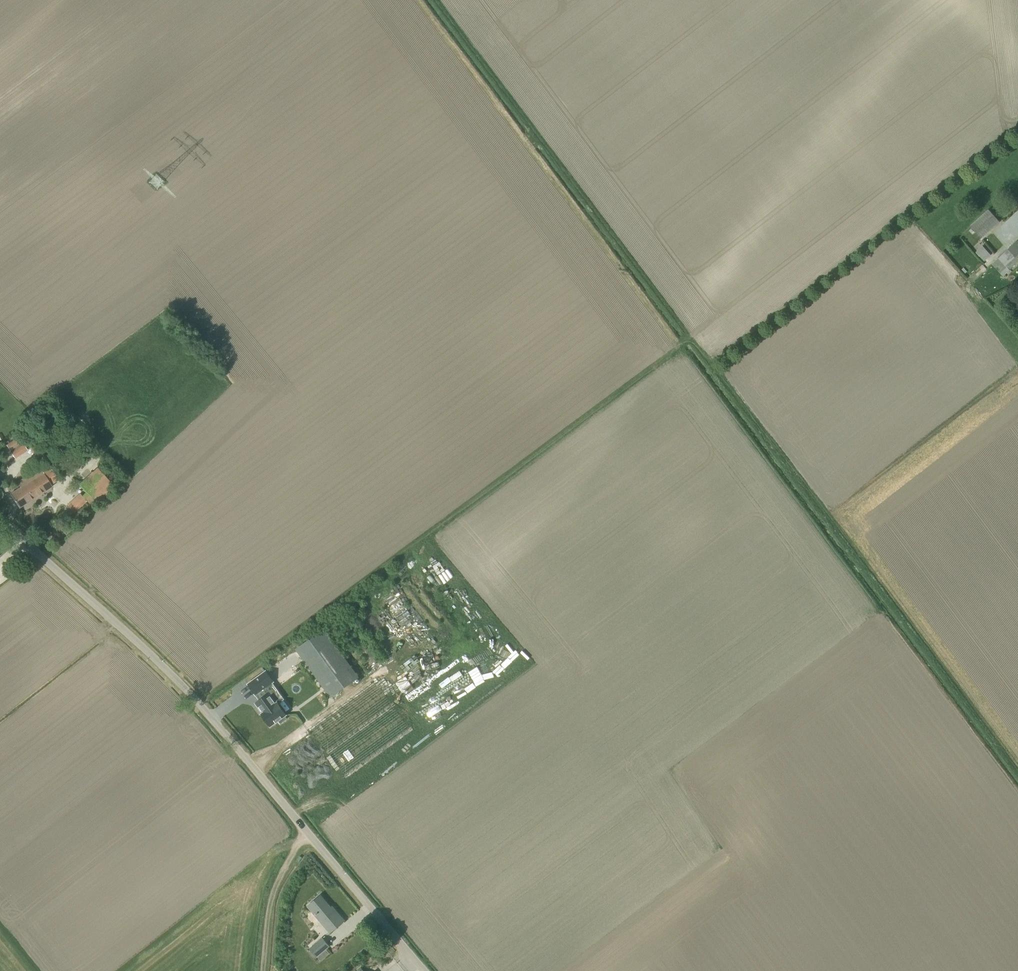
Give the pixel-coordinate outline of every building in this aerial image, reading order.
[(988,209),(970,226),(980,238),(999,221),(988,209)] [(998,257),(1005,264),(1017,253),(1017,242),(1016,241),(998,257)] [(984,245),(977,251),(985,261),(993,254),(984,245)] [(20,434),(7,443),(17,457),(29,449),(20,434)] [(64,441),(59,435),(52,441),(56,445),(58,443),(61,447),(68,447),(72,452),(75,449),(70,443),(71,442),(64,441)] [(58,480),(51,468),(44,473),(40,467),(17,482),(21,487),(11,494),(19,507),(52,486),(51,484),(58,480)] [(115,486),(97,467),(78,484),(86,492),(82,495),(79,493),(67,504),(74,512),(91,497),(97,503),(115,486)] [(332,696),(358,678),(323,629),(297,648),(332,696)] [(256,694),(273,681),(266,671),(248,683),(256,694)] [(263,712),(261,713),(270,726),(278,720),(280,723),(287,718),(285,715),(286,715),(277,702),(270,693),(256,703),(263,712)] [(317,923),(320,920),(330,932),(343,921),(344,923),(345,922),(335,911),(334,912),(320,895),(308,905),(313,911),(310,914),(310,917),(315,923),(317,923)] [(330,953),(325,948),(328,946),(322,938),(309,948),(316,956),(317,956),(321,961),(330,953)]
